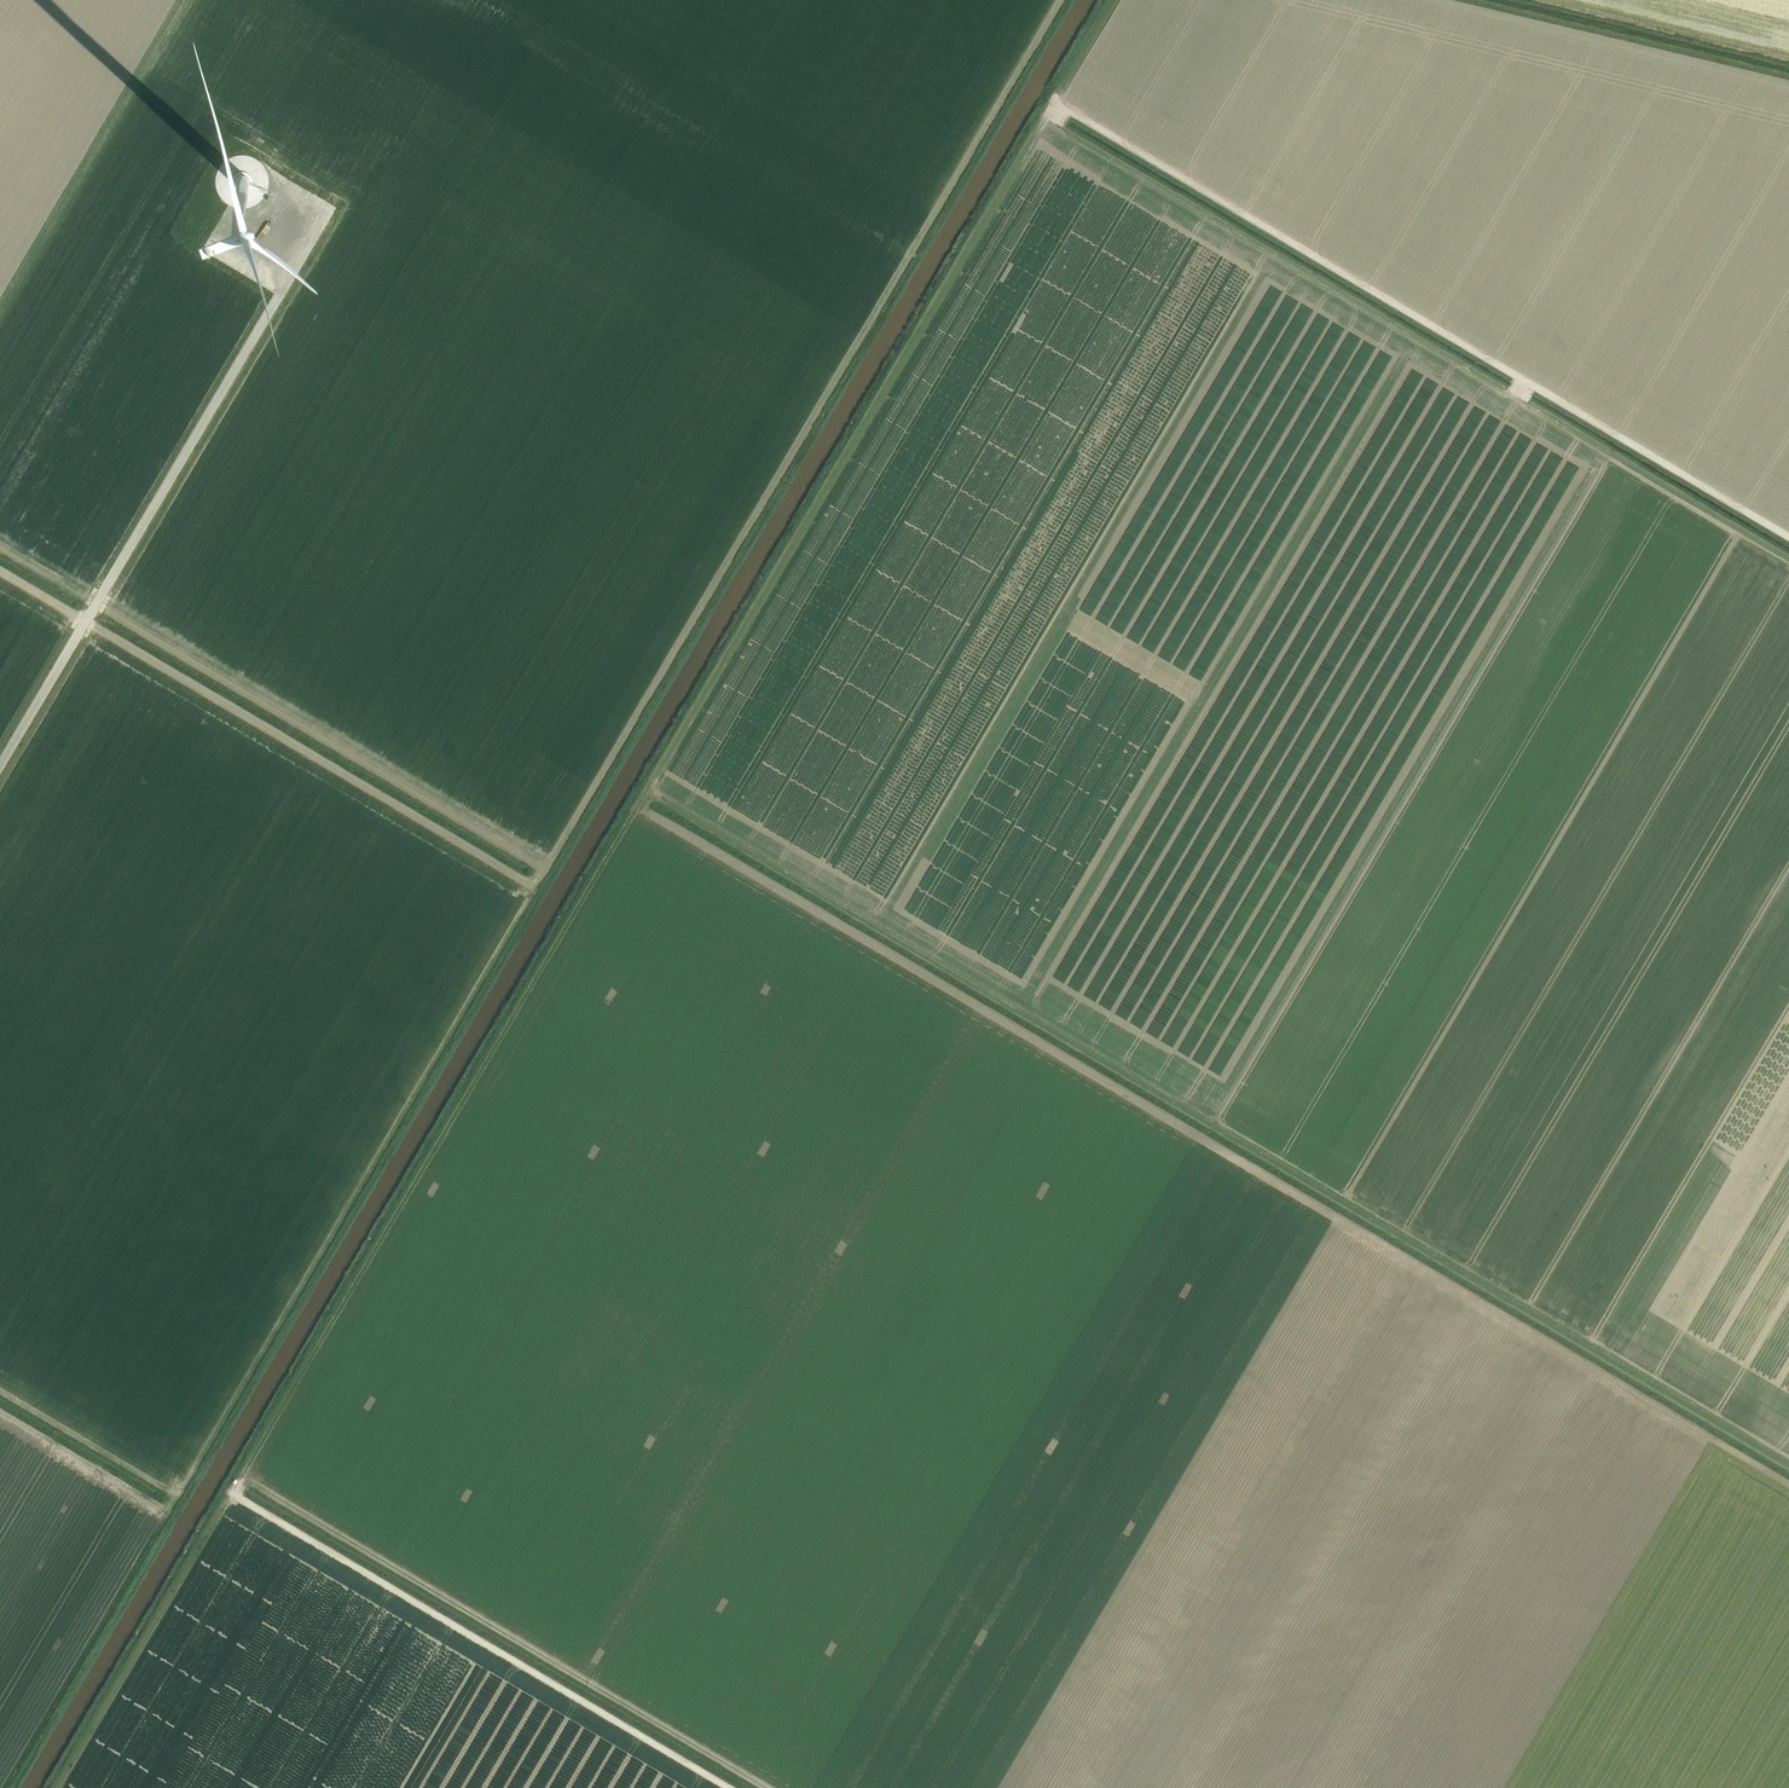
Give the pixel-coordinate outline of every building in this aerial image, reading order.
[(235,181),(234,183),(235,184),(235,185),(235,186),(236,187),(237,188),(238,189),(240,190),(241,190),(242,190),(243,190),(244,190),(245,189),(246,188),(247,188),(248,187),(248,186),(249,185),(249,184),(249,183),(249,181),(249,180),(248,179),(248,178),(247,177),(246,177),(245,176),(244,176),(243,175),(242,175),(241,175),(240,176),(238,176),(237,177),(236,178),(235,179),(235,180),(235,181)]
